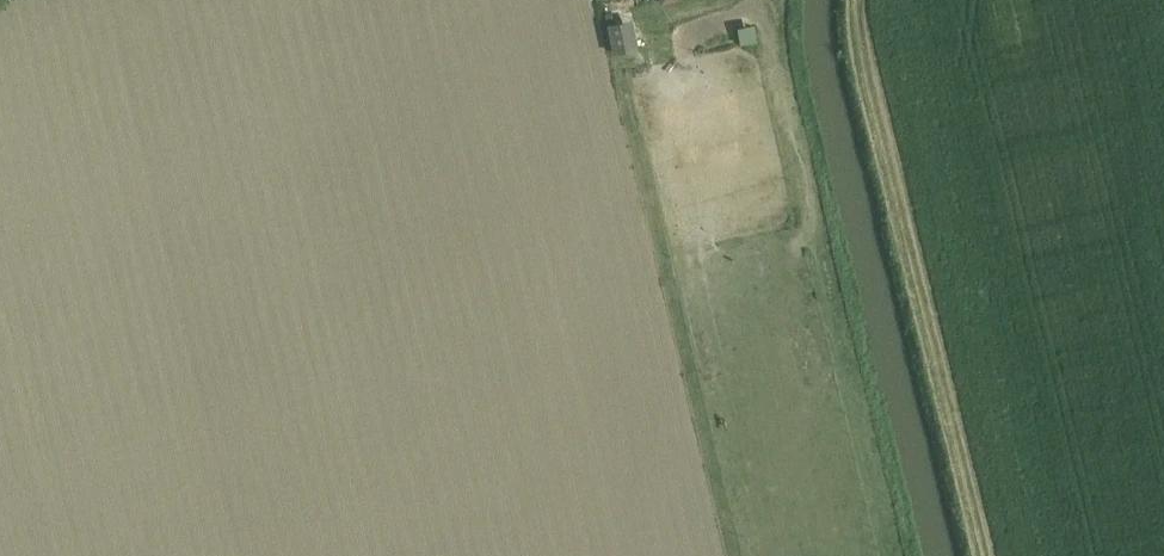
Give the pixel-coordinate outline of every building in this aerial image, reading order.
[(632,11),(633,35),(657,34),(657,10),(632,11)] [(762,30),(779,28),(778,11),(760,12),(762,30)] [(621,23),(607,26),(613,54),(627,51),(621,23)]
